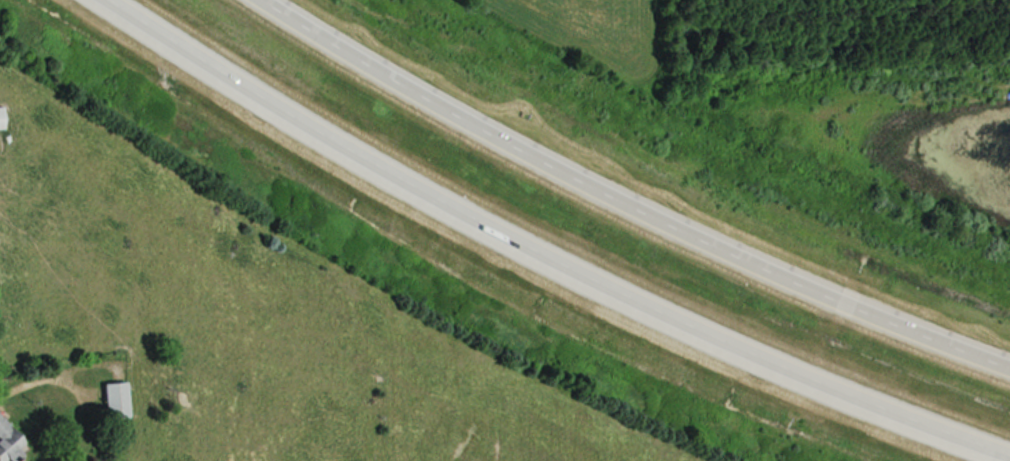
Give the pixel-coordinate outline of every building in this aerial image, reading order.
[(105,382),(106,418),(129,417),(128,381),(105,382)] [(7,459),(9,460),(16,460),(24,454),(18,448),(25,441),(0,415),(0,460),(5,460),(7,459)]
